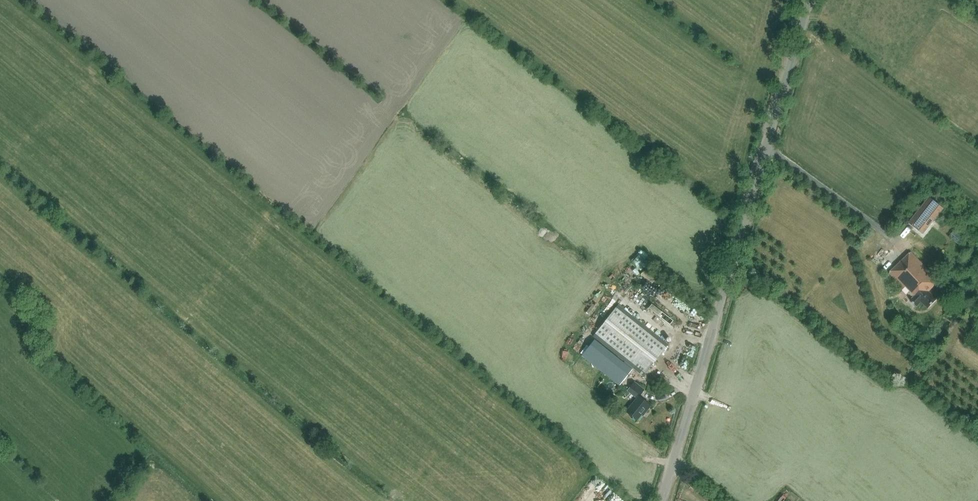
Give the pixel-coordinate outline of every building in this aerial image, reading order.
[(931,195),(910,222),(925,233),(946,207),(931,195)] [(921,301),(928,308),(937,300),(929,291),(940,281),(912,252),(890,272),(914,297),(911,300),(916,306),(921,301)] [(592,337),(595,339),(581,356),(619,386),(632,369),(642,376),(668,344),(618,305),(592,337)] [(644,390),(634,382),(627,391),(636,398),(626,412),(637,421),(644,411),(646,412),(650,406),(638,396),(644,390)]
